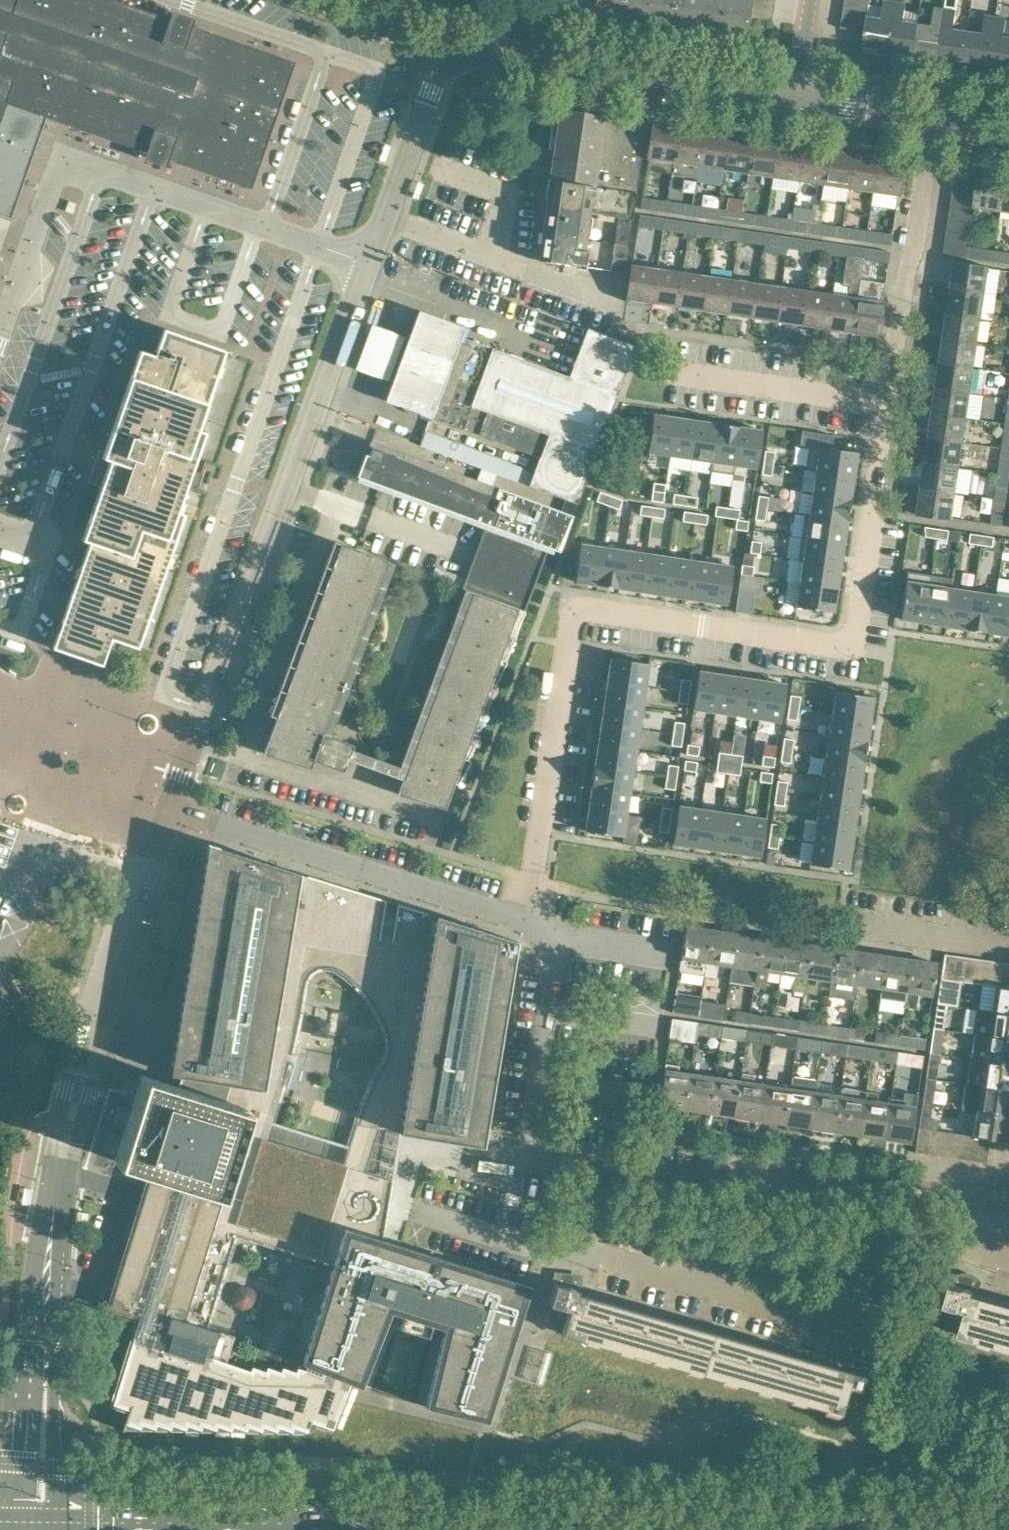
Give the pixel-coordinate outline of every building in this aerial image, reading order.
[(11,220),(10,221),(11,221),(45,122),(47,118),(148,153),(147,157),(156,160),(165,164),(167,160),(251,189),(295,62),(190,26),(191,22),(183,19),(173,16),(171,20),(132,6),(115,0),(0,0),(0,216),(11,220)] [(619,15),(644,19),(647,0),(621,0),(619,15)] [(673,0),(647,0),(644,19),(669,23),(673,0)] [(669,23),(694,26),(698,0),(673,0),(669,23)] [(719,30),(723,0),(698,0),(694,26),(719,30)] [(719,30),(745,34),(748,17),(749,6),(751,6),(752,0),(723,0),(719,30)] [(775,0),(752,0),(751,6),(773,10),(775,0)] [(845,6),(868,9),(870,0),(846,0),(845,6)] [(864,46),(863,51),(878,54),(887,55),(895,1),(890,0),(884,0),(881,18),(867,16),(867,21),(865,32),(863,46),(864,46)] [(945,8),(937,62),(947,64),(948,59),(963,61),(968,31),(954,29),(957,10),(958,0),(947,0),(945,8)] [(898,51),(913,53),(918,23),(904,21),(907,2),(895,1),(887,55),(897,56),(898,51)] [(749,6),(748,17),(772,21),(773,10),(751,6),(749,6)] [(867,21),(867,16),(868,9),(845,6),(843,17),(867,21)] [(928,61),(937,62),(945,8),(935,7),(932,25),(918,23),(913,53),(929,56),(928,61)] [(968,31),(963,61),(977,63),(976,68),(987,70),(995,16),(984,14),(984,16),(970,14),(968,31)] [(1005,22),(1006,17),(995,16),(987,70),(998,71),(998,66),(1008,68),(1008,22),(1005,22)] [(841,28),(865,32),(867,21),(843,17),(841,28)] [(647,122),(571,110),(560,109),(550,179),(636,192),(647,122)] [(654,122),(652,122),(647,159),(649,159),(649,157),(672,161),(676,128),(654,125),(654,122)] [(670,171),(670,172),(695,176),(697,164),(702,132),(676,128),(672,161),(670,171)] [(722,168),(727,136),(702,132),(697,164),(722,168)] [(747,172),(752,140),(727,136),(722,168),(747,172)] [(773,176),(777,143),(752,140),(747,172),(773,176)] [(798,180),(803,147),(777,143),(773,176),(798,180)] [(823,184),(828,151),(803,147),(798,180),(823,184)] [(848,187),(853,155),(828,151),(823,184),(848,187)] [(878,158),(853,155),(848,187),(874,191),(878,158)] [(874,191),(897,195),(896,196),(897,197),(898,197),(904,159),(902,159),(901,162),(878,158),(874,191)] [(999,210),(1004,177),(982,174),(982,171),(980,171),(978,187),(976,198),(974,209),(976,209),(976,207),(999,210)] [(1004,177),(999,210),(1008,212),(1008,178),(1004,177)] [(550,179),(546,206),(588,212),(618,217),(632,219),(636,192),(550,179)] [(976,198),(978,187),(954,183),(952,195),(976,198)] [(976,198),(952,195),(951,207),(974,210),(974,209),(976,198)] [(664,211),(666,200),(642,196),(640,208),(664,211)] [(689,215),(691,204),(666,200),(664,211),(689,215)] [(714,219),(716,208),(691,204),(689,215),(714,219)] [(546,206),(542,232),(584,239),(588,212),(546,206)] [(974,210),(951,207),(949,218),(973,222),(974,210)] [(740,223),(741,211),(716,208),(714,219),(740,223)] [(765,227),(767,215),(741,211),(740,223),(765,227)] [(638,225),(661,228),(663,217),(639,214),(638,225)] [(790,230),(792,219),(767,215),(765,227),(790,230)] [(618,217),(616,232),(623,233),(624,224),(631,225),(632,219),(618,217)] [(688,221),(663,217),(661,228),(687,232),(688,221)] [(973,222),(949,218),(947,230),(971,234),(973,222)] [(815,234),(817,223),(792,219),(790,230),(815,234)] [(714,225),(688,221),(687,232),(712,236),(714,225)] [(842,227),(817,223),(815,234),(841,238),(842,227)] [(624,224),(623,233),(630,234),(631,225),(624,224)] [(739,229),(714,225),(712,236),(737,240),(739,229)] [(868,231),(842,227),(841,238),(866,242),(868,231)] [(764,233),(739,229),(737,240),(762,244),(764,233)] [(971,234),(947,230),(946,242),(969,246),(971,234)] [(892,234),(868,231),(866,242),(890,246),(892,234)] [(583,249),(584,239),(542,232),(538,259),(539,261),(585,267),(588,249),(583,249)] [(789,236),(764,233),(762,244),(788,248),(789,236)] [(815,240),(789,236),(788,248),(813,251),(815,240)] [(840,244),(815,240),(813,251),(838,255),(840,244)] [(969,246),(946,242),(944,255),(967,258),(969,248),(969,246)] [(624,273),(628,245),(614,243),(610,271),(624,273)] [(865,248),(840,244),(838,255),(845,256),(841,282),(851,284),(849,297),(832,295),(827,328),(852,332),(860,279),(863,259),(865,248)] [(889,252),(865,248),(863,259),(888,263),(889,252)] [(969,248),(967,258),(992,262),(993,252),(969,248)] [(993,252),(992,262),(1008,264),(1008,254),(993,252)] [(952,286),(985,291),(988,269),(989,269),(990,268),(953,262),(952,264),(955,264),(952,286)] [(628,299),(650,302),(655,268),(631,264),(626,301),(628,302),(628,299)] [(681,272),(655,268),(650,302),(676,306),(681,272)] [(676,306),(701,310),(706,275),(681,272),(676,306)] [(731,279),(706,275),(701,310),(726,313),(731,279)] [(726,313),(751,317),(756,283),(731,279),(726,313)] [(860,279),(852,332),(874,335),(876,335),(875,338),(877,338),(883,301),(882,301),(885,283),(860,279)] [(782,287),(756,283),(751,317),(777,321),(782,287)] [(952,286),(948,311),(981,316),(985,291),(952,286)] [(777,321),(802,324),(807,291),(782,287),(777,321)] [(832,295),(807,291),(802,324),(827,328),(832,295)] [(461,337),(462,335),(465,328),(452,323),(419,311),(386,400),(540,457),(529,486),(577,504),(636,346),(612,337),(608,336),(605,335),(587,328),(569,377),(461,337)] [(945,335),(945,337),(978,342),(979,335),(981,316),(948,311),(945,335)] [(405,332),(373,320),(355,364),(389,376),(405,332)] [(225,350),(182,335),(164,329),(162,335),(157,350),(155,355),(140,351),(134,366),(112,430),(105,451),(100,449),(88,483),(100,487),(85,530),(82,540),(89,542),(53,648),(102,666),(111,639),(138,648),(138,646),(133,644),(137,634),(142,636),(148,620),(142,618),(146,608),(151,609),(157,593),(152,591),(155,581),(160,583),(166,567),(161,565),(164,555),(170,556),(175,540),(170,539),(173,528),(179,530),(184,514),(172,510),(175,499),(181,501),(186,485),(179,483),(187,460),(194,462),(204,433),(192,428),(196,418),(201,420),(206,403),(201,402),(205,391),(210,393),(215,377),(210,375),(214,365),(219,367),(225,350)] [(945,337),(941,362),(974,367),(978,342),(945,337)] [(941,362),(937,388),(970,392),(974,367),(941,362)] [(937,388),(933,413),(966,418),(980,420),(984,394),(981,394),(970,392),(937,388)] [(933,413),(930,439),(963,443),(966,418),(933,413)] [(653,414),(647,452),(669,455),(675,417),(653,414)] [(675,417),(669,455),(691,459),(697,421),(675,417)] [(697,421),(691,459),(712,462),(717,424),(697,421)] [(712,462),(710,471),(733,474),(735,465),(740,427),(717,424),(712,462)] [(740,427),(735,465),(756,468),(762,430),(740,427)] [(802,430),(800,445),(810,446),(806,470),(816,471),(854,477),(857,452),(830,449),(832,435),(802,430)] [(930,439),(926,464),(959,469),(963,443),(930,439)] [(472,591),(525,611),(548,548),(560,552),(573,516),(562,511),(561,513),(371,441),(368,446),(372,448),(369,455),(366,454),(357,477),(380,486),(486,524),(462,588),(472,591)] [(1008,476),(1008,450),(1002,449),(998,474),(1008,476)] [(765,451),(763,463),(773,464),(775,452),(765,451)] [(763,463),(762,474),(771,476),(773,464),(763,463)] [(926,464),(922,489),(955,494),(959,469),(926,464)] [(816,471),(812,493),(851,498),(854,477),(816,471)] [(1006,502),(1008,481),(1008,476),(998,474),(995,500),(1006,502)] [(916,513),(953,519),(954,517),(952,517),(955,494),(922,489),(919,512),(916,511),(916,513)] [(653,491),(651,501),(663,502),(664,492),(653,491)] [(600,492),(596,501),(608,505),(611,496),(600,492)] [(812,493),(809,514),(847,520),(851,498),(812,493)] [(674,494),(672,504),(684,505),(686,496),(674,494)] [(759,495),(757,507),(767,509),(768,497),(759,495)] [(611,496),(608,505),(619,509),(622,500),(611,496)] [(686,496),(684,505),(696,507),(698,497),(686,496)] [(991,524),(1002,526),(1006,502),(995,500),(991,524)] [(641,505),(640,515),(652,517),(653,507),(641,505)] [(715,516),(726,518),(728,508),(716,506),(715,510),(715,516)] [(653,507),(652,517),(663,518),(665,508),(653,507)] [(767,509),(757,507),(755,519),(765,521),(767,509)] [(740,510),(728,508),(727,518),(737,520),(738,519),(740,510)] [(684,511),(682,521),(694,523),(696,513),(684,511)] [(696,513),(694,523),(706,525),(708,515),(696,513)] [(804,514),(801,537),(844,544),(847,520),(809,514),(804,514)] [(737,520),(735,529),(747,531),(749,521),(738,519),(737,520)] [(926,527),(925,537),(936,538),(938,529),(926,527)] [(938,529),(936,538),(948,540),(950,531),(938,529)] [(971,534),(970,543),(981,545),(983,535),(971,534)] [(983,535),(981,545),(993,547),(994,537),(983,535)] [(798,560),(797,561),(802,561),(840,567),(844,544),(801,537),(798,560)] [(310,768),(313,760),(342,771),(352,744),(323,733),(387,560),(356,549),(341,543),(340,544),(334,541),(269,715),(276,718),(263,754),(310,768)] [(760,554),(762,542),(752,541),(750,553),(760,554)] [(581,544),(575,582),(597,585),(603,547),(581,544)] [(603,547),(597,585),(619,588),(624,550),(603,547)] [(624,550),(619,588),(640,591),(646,553),(624,550)] [(640,591),(662,595),(668,557),(646,553),(640,591)] [(668,557),(662,595),(684,598),(689,560),(668,557)] [(789,558),(786,582),(799,584),(837,590),(840,567),(802,561),(797,561),(798,560),(789,558)] [(689,560),(684,598),(705,601),(711,563),(689,560)] [(711,563),(705,601),(727,604),(733,566),(711,563)] [(741,574),(753,576),(754,566),(742,565),(741,574)] [(907,571),(900,619),(925,623),(930,585),(932,575),(907,571)] [(741,576),(739,591),(754,593),(759,594),(761,578),(741,576)] [(993,633),(1008,635),(1008,580),(1001,579),(998,595),(993,633)] [(799,584),(796,607),(834,612),(837,590),(799,584)] [(930,585),(925,623),(947,626),(953,588),(930,585)] [(976,591),(953,588),(947,626),(970,629),(976,591)] [(460,786),(525,611),(472,591),(407,767),(397,794),(444,808),(453,784),(460,787),(460,786)] [(993,633),(998,595),(976,591),(970,629),(993,633)] [(611,658),(607,679),(645,685),(649,663),(611,658)] [(698,671),(693,709),(715,712),(720,674),(699,671),(698,671)] [(720,674),(715,712),(736,715),(742,677),(720,674)] [(742,677),(736,715),(758,718),(764,680),(742,677)] [(645,685),(607,679),(604,701),(642,707),(645,685)] [(681,679),(679,691),(689,692),(691,680),(690,680),(681,679)] [(764,680),(758,718),(780,722),(786,684),(764,680)] [(679,691),(678,702),(687,704),(689,692),(679,691)] [(836,691),(832,713),(870,718),(874,697),(836,691)] [(790,695),(789,707),(798,708),(800,697),(791,695),(790,695)] [(604,701),(601,723),(639,728),(642,707),(604,701)] [(789,707),(787,719),(796,720),(798,708),(789,707)] [(832,713),(829,735),(867,740),(870,718),(832,713)] [(673,734),(683,735),(685,723),(675,722),(673,734)] [(639,728),(601,723),(598,744),(636,750),(639,728)] [(683,735),(673,734),(671,745),(681,747),(683,735)] [(867,740),(829,735),(826,756),(864,762),(867,740)] [(784,738),(782,750),(792,751),(794,739),(784,738)] [(598,744),(595,766),(633,771),(636,750),(598,744)] [(688,744),(686,754),(698,756),(699,746),(688,744)] [(782,750),(780,762),(790,763),(792,751),(782,750)] [(719,752),(717,762),(729,764),(731,754),(719,752)] [(729,764),(741,765),(743,756),(743,755),(731,754),(729,764)] [(763,756),(762,765),(773,767),(775,757),(763,756)] [(823,778),(861,783),(864,762),(826,756),(823,778)] [(685,760),(684,770),(696,772),(697,762),(685,760)] [(728,774),(729,764),(717,762),(716,772),(728,774)] [(668,764),(667,776),(676,778),(678,766),(668,764)] [(741,765),(729,764),(728,774),(740,775),(741,765)] [(595,766),(591,787),(629,793),(633,771),(595,766)] [(761,771),(759,781),(771,783),(773,773),(761,771)] [(667,776),(665,788),(675,790),(676,778),(667,776)] [(861,783),(823,778),(820,799),(858,805),(861,783)] [(777,781),(776,793),(786,794),(787,782),(777,781)] [(588,809),(626,815),(629,793),(591,787),(588,809)] [(786,794),(776,793),(774,804),(784,806),(786,794)] [(820,799),(816,821),(854,826),(858,805),(820,799)] [(678,806),(673,844),(695,847),(700,809),(678,806)] [(662,807),(660,819),(670,821),(672,809),(662,807)] [(588,809),(585,831),(623,836),(626,815),(588,809)] [(700,809),(695,847),(716,850),(722,812),(700,809)] [(722,812),(716,850),(738,853),(744,815),(722,812)] [(744,815),(738,853),(760,857),(766,819),(744,815)] [(660,819),(658,831),(668,832),(670,821),(660,819)] [(854,826),(816,821),(813,842),(851,848),(854,826)] [(771,823),(770,835),(779,837),(781,825),(771,823)] [(779,837),(770,835),(768,847),(778,849),(779,837)] [(813,842),(810,864),(848,870),(851,848),(813,842)] [(114,1160),(119,1162),(147,1171),(151,1172),(108,1309),(121,1313),(138,1319),(136,1328),(132,1326),(131,1328),(135,1330),(113,1404),(129,1410),(122,1430),(123,1430),(126,1424),(140,1428),(142,1424),(155,1429),(157,1424),(170,1429),(172,1425),(185,1429),(187,1425),(201,1430),(202,1426),(216,1430),(217,1425),(231,1430),(233,1426),(246,1431),(248,1426),(261,1431),(263,1426),(277,1431),(278,1427),(292,1432),(293,1427),(307,1432),(311,1421),(332,1430),(344,1400),(349,1388),(351,1383),(361,1386),(361,1385),(390,1311),(444,1328),(426,1405),(425,1407),(487,1421),(518,1322),(530,1286),(399,1245),(398,1248),(382,1243),(392,1180),(253,1136),(253,1134),(260,1136),(264,1124),(257,1122),(267,1090),(281,1093),(288,1068),(295,1039),(299,1017),(304,987),(306,980),(311,974),(317,969),(324,968),(331,969),(338,972),(344,977),(350,981),(356,987),(361,992),(366,998),(370,1004),(374,1010),(378,1017),(382,1024),(384,1030),(387,1038),(387,1045),(386,1053),(384,1060),(373,1080),(367,1094),(358,1115),(355,1125),(400,1132),(399,1133),(403,1133),(465,1144),(482,1146),(485,1129),(511,972),(516,941),(397,904),(396,910),(384,908),(386,900),(278,866),(261,861),(259,860),(241,855),(239,854),(222,849),(220,848),(218,848),(219,846),(207,843),(206,847),(204,857),(206,857),(206,859),(205,861),(202,879),(202,881),(199,898),(199,901),(196,918),(196,920),(193,938),(192,940),(189,958),(189,960),(186,977),(186,979),(183,997),(183,999),(180,1017),(179,1019),(176,1036),(172,1061),(170,1074),(181,1076),(178,1086),(174,1085),(146,1076),(141,1075),(139,1079),(132,1102),(131,1106),(124,1129),(123,1133),(116,1156),(114,1160)] [(705,974),(711,930),(685,926),(679,970),(705,974)] [(711,930),(705,974),(705,975),(705,977),(715,979),(717,964),(731,966),(736,934),(711,930)] [(729,981),(754,984),(756,970),(761,937),(736,934),(731,966),(729,981)] [(761,937),(756,970),(754,984),(765,986),(768,971),(781,973),(786,941),(761,937)] [(792,990),(804,992),(806,977),(811,945),(786,941),(781,973),(794,975),(792,990)] [(811,945),(806,977),(804,992),(816,993),(818,979),(832,981),(837,949),(811,945)] [(832,981),(830,995),(854,999),(857,985),(861,952),(837,949),(832,981)] [(886,956),(861,952),(857,985),(881,988),(886,956)] [(941,978),(953,980),(956,956),(944,954),(941,978)] [(881,988),(880,997),(905,1001),(911,960),(886,956),(881,988)] [(967,957),(956,956),(953,980),(960,981),(964,981),(967,957)] [(964,981),(976,983),(979,959),(967,957),(964,981)] [(981,984),(987,985),(990,961),(979,959),(976,983),(981,984)] [(937,963),(911,960),(905,1001),(904,1007),(916,1008),(918,994),(932,996),(937,963)] [(995,986),(999,986),(1002,962),(990,961),(987,985),(995,986)] [(999,986),(1008,988),(1008,963),(1002,962),(999,986)] [(937,1002),(947,1003),(956,1005),(960,981),(953,980),(941,978),(937,1002)] [(977,1008),(1008,1013),(1008,988),(999,986),(995,986),(987,985),(981,984),(977,1008)] [(700,1017),(702,1001),(702,997),(701,996),(675,993),(672,1013),(700,1017)] [(726,1005),(702,1001),(700,1017),(723,1020),(726,1005)] [(937,1002),(935,1017),(944,1018),(947,1003),(937,1002)] [(963,1031),(975,1033),(1008,1038),(1008,1013),(977,1008),(967,1007),(963,1031)] [(734,1022),(748,1024),(749,1014),(735,1012),(734,1022)] [(775,1018),(749,1014),(748,1024),(773,1028),(775,1018)] [(773,1028),(798,1031),(800,1021),(775,1018),(773,1028)] [(696,1043),(697,1034),(699,1023),(672,1019),(669,1038),(696,1043)] [(825,1025),(800,1021),(798,1031),(824,1035),(825,1025)] [(697,1034),(721,1037),(722,1026),(699,1023),(697,1034)] [(824,1035),(848,1039),(850,1029),(825,1025),(824,1035)] [(747,1030),(722,1026),(721,1037),(745,1041),(747,1030)] [(864,1031),(850,1029),(848,1039),(863,1041),(864,1031)] [(745,1041),(771,1045),(772,1033),(747,1030),(745,1041)] [(771,1045),(796,1048),(797,1037),(772,1033),(771,1045)] [(971,1058),(1008,1064),(1008,1038),(975,1033),(971,1058)] [(884,1044),(898,1046),(900,1036),(885,1034),(884,1044)] [(900,1036),(898,1046),(924,1050),(926,1040),(900,1036)] [(823,1041),(797,1037),(796,1048),(821,1052),(823,1041)] [(932,1037),(930,1052),(939,1054),(941,1038),(932,1037)] [(847,1044),(823,1041),(821,1052),(846,1056),(847,1044)] [(846,1056),(871,1060),(873,1048),(847,1044),(846,1056)] [(898,1052),(873,1048),(871,1060),(896,1063),(898,1052)] [(923,1055),(898,1052),(896,1063),(922,1067),(923,1055)] [(939,1054),(930,1052),(927,1067),(937,1069),(939,1054)] [(968,1083),(1008,1089),(1008,1064),(971,1058),(968,1083)] [(659,1105),(685,1108),(690,1075),(678,1073),(680,1066),(665,1064),(659,1105)] [(710,1112),(734,1116),(741,1073),(729,1071),(728,1081),(715,1079),(710,1112)] [(734,1116),(760,1119),(765,1086),(754,1084),(756,1075),(741,1073),(734,1116)] [(685,1108),(710,1112),(715,1079),(690,1075),(685,1108)] [(810,1127),(815,1093),(817,1081),(792,1077),(790,1090),(785,1123),(810,1127)] [(926,1077),(922,1102),(932,1104),(936,1078),(926,1077)] [(968,1083),(966,1083),(962,1108),(977,1110),(1008,1115),(1008,1089),(968,1083)] [(790,1090),(765,1086),(760,1119),(785,1123),(790,1090)] [(835,1130),(860,1134),(866,1090),(841,1087),(839,1097),(835,1130)] [(860,1134),(885,1138),(890,1103),(877,1101),(878,1092),(866,1090),(860,1134)] [(910,1142),(917,1094),(904,1092),(902,1105),(890,1103),(885,1138),(910,1142)] [(839,1097),(815,1093),(810,1127),(835,1130),(839,1097)] [(922,1102),(919,1127),(931,1129),(936,1130),(937,1121),(929,1120),(932,1104),(922,1102)] [(977,1138),(990,1139),(1005,1142),(1008,1116),(1008,1115),(977,1110),(973,1135),(973,1137),(977,1138)] [(915,1152),(927,1154),(931,1129),(919,1127),(915,1152)] [(943,1131),(936,1130),(931,1129),(927,1154),(939,1156),(943,1131)] [(939,1156),(951,1158),(955,1132),(943,1131),(939,1156)] [(966,1134),(955,1132),(951,1158),(962,1160),(966,1134)] [(962,1160),(974,1161),(977,1138),(973,1137),(973,1135),(966,1134),(962,1160)] [(990,1139),(977,1138),(974,1161),(986,1163),(990,1139)] [(544,1220),(553,1223),(556,1210),(547,1207),(544,1219),(544,1220)] [(560,1325),(563,1326),(561,1333),(838,1413),(844,1393),(848,1394),(851,1384),(860,1386),(863,1374),(575,1292),(575,1289),(575,1288),(578,1277),(557,1275),(555,1283),(553,1282),(547,1303),(551,1304),(547,1321),(560,1325)] [(946,1323),(963,1327),(960,1335),(1008,1349),(1008,1304),(974,1293),(975,1290),(974,1290),(977,1279),(956,1277),(954,1284),(952,1284),(946,1305),(951,1306),(946,1323)]
